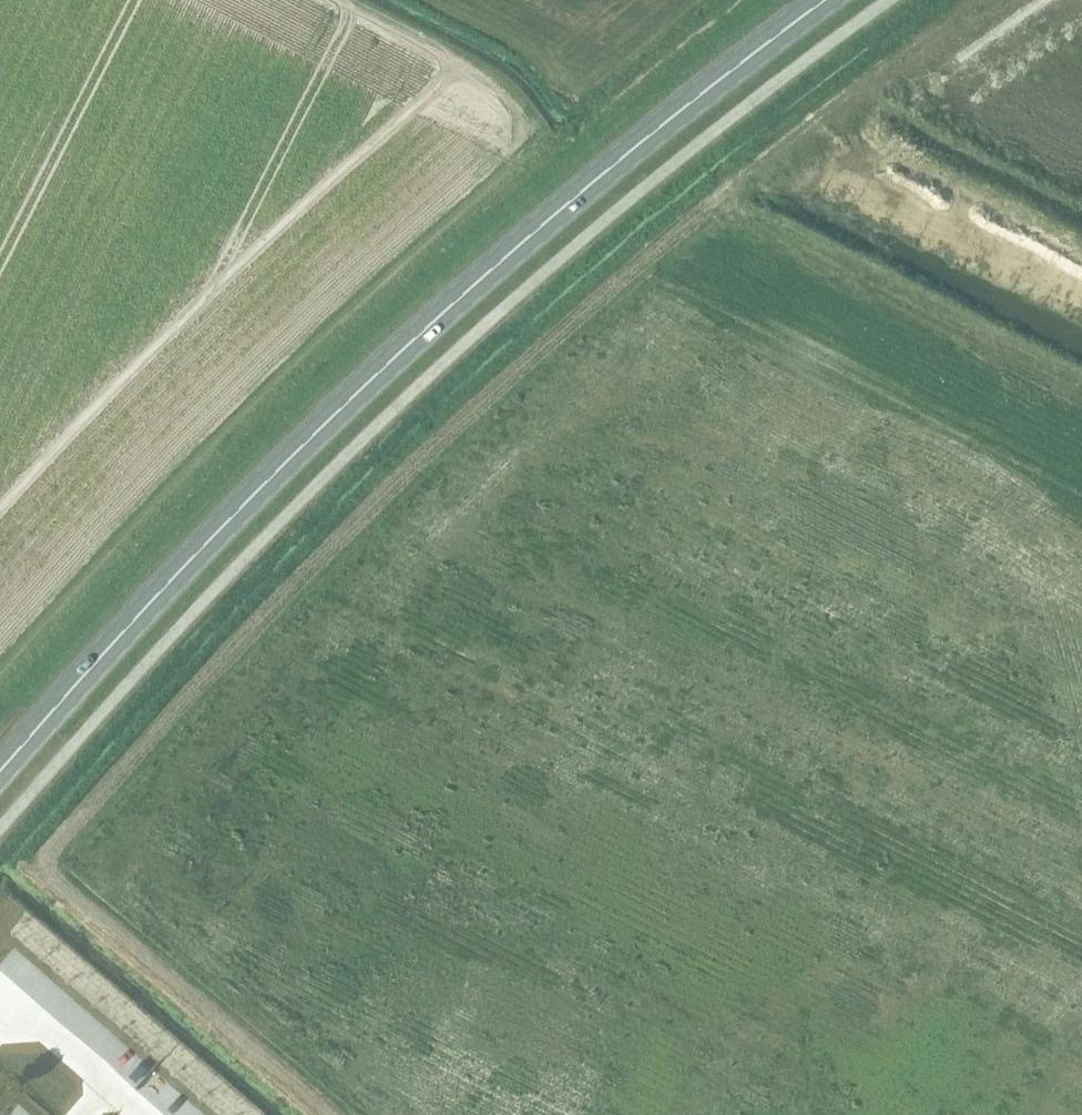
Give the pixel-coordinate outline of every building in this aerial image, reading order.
[(271,1057),(118,983),(109,1002),(105,1001),(82,1048),(221,1114),(243,1114),(271,1057)] [(299,1112),(305,1098),(289,1091),(283,1106),(299,1112)]
